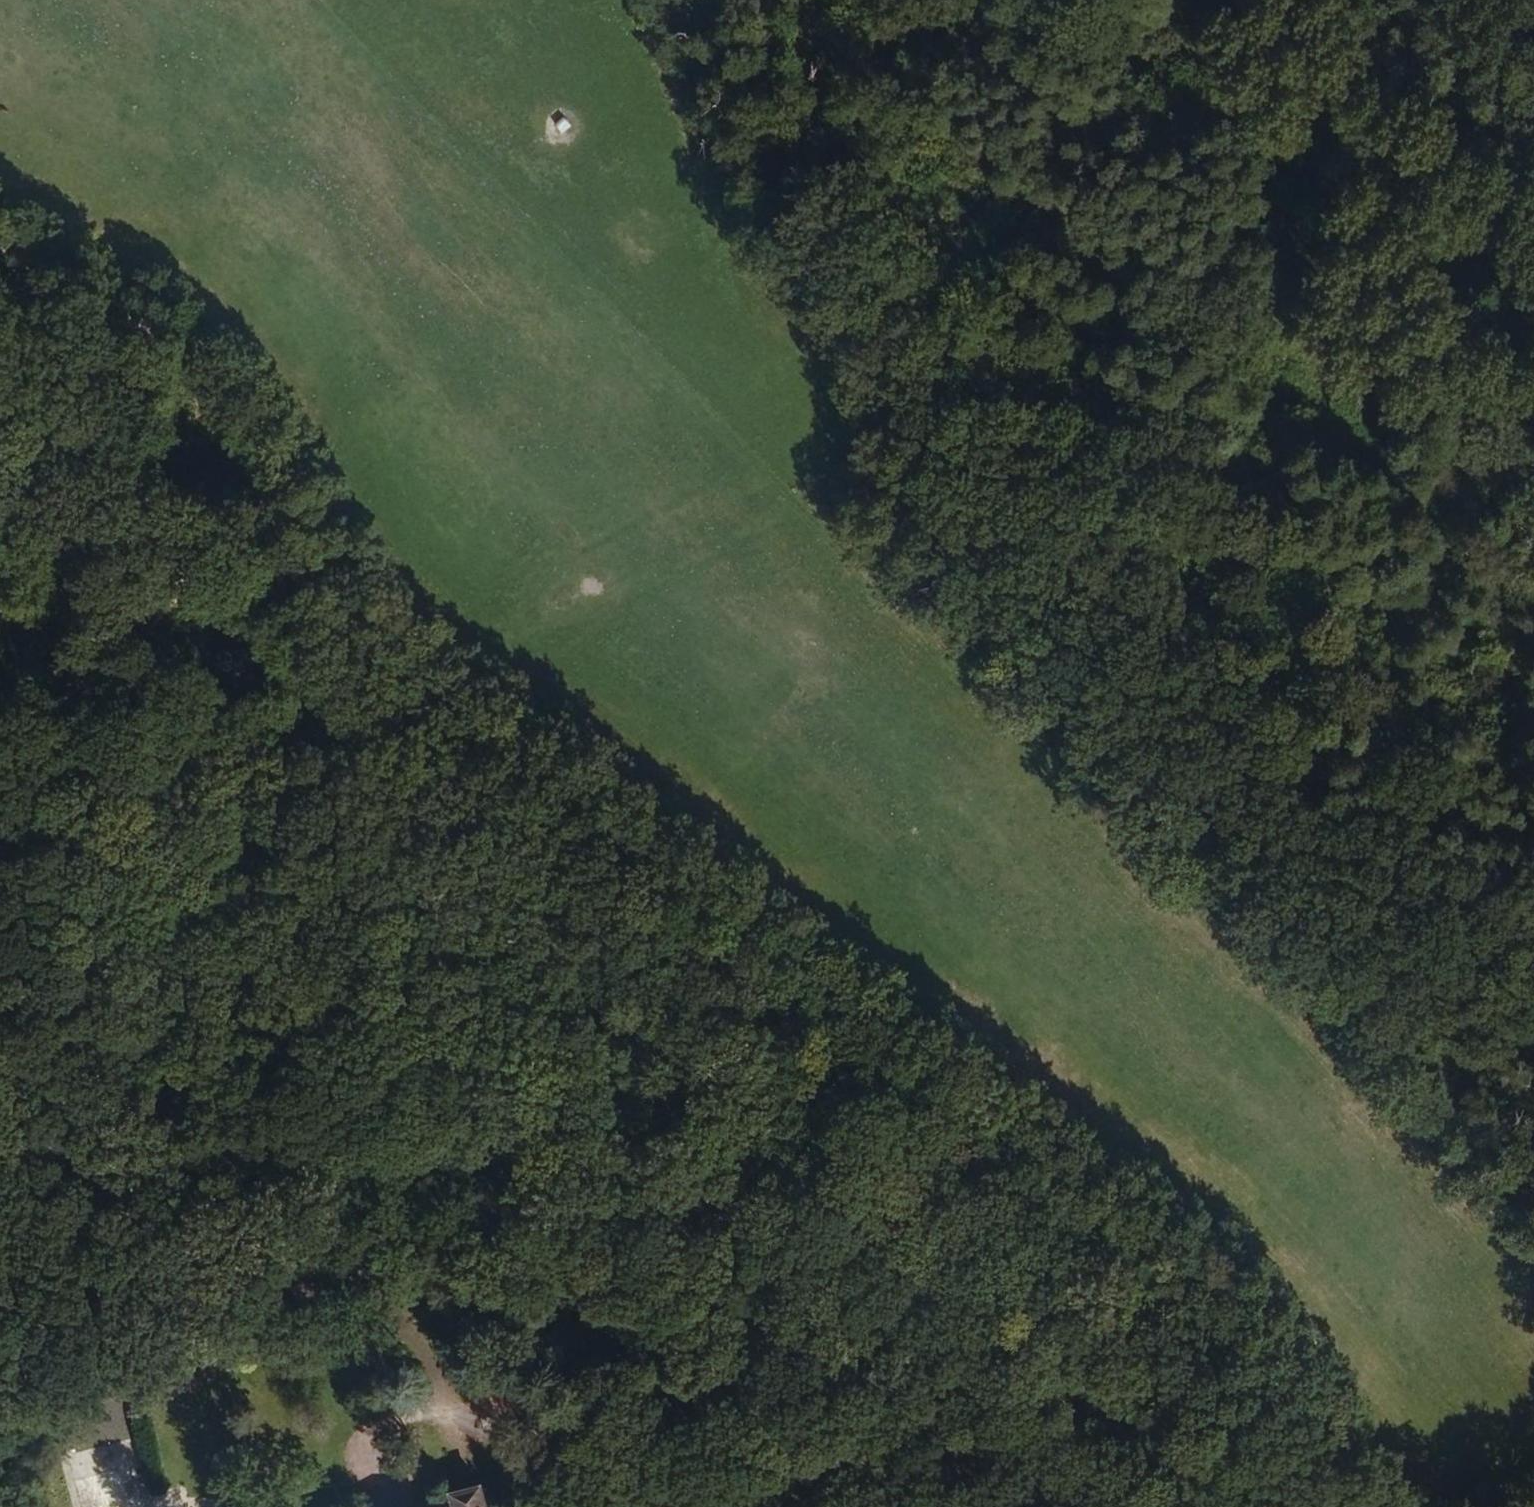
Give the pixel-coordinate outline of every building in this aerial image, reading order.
[(127,1401),(91,1406),(94,1425),(65,1428),(75,1506),(140,1506),(127,1401)] [(476,1478),(448,1486),(452,1500),(427,1506),(484,1506),(476,1478)]
